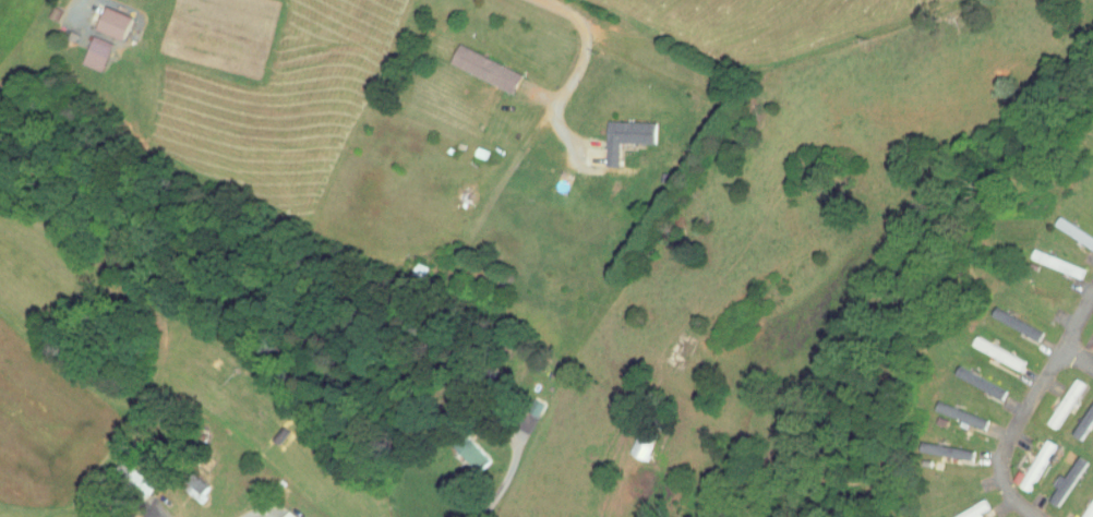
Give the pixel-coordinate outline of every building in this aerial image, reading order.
[(89,23),(116,35),(126,13),(99,1),(89,23)] [(74,59),(96,65),(104,36),(82,30),(74,59)] [(442,57),(507,88),(516,69),(451,38),(442,57)] [(611,160),(611,137),(648,138),(648,116),(599,115),(598,160),(611,160)] [(1016,354),(967,331),(963,341),(1011,364),(1016,354)] [(993,392),(998,382),(951,363),(947,372),(993,392)] [(1075,377),(1066,371),(1038,418),(1047,423),(1075,377)] [(1086,381),(1063,430),(1076,435),(1092,398),(1092,384),(1086,381)] [(979,416),(930,394),(926,403),(975,425),(979,416)] [(646,429),(627,424),(620,449),(640,454),(646,429)] [(446,442),(467,466),(480,455),(459,431),(446,442)] [(1016,469),(1008,464),(1002,475),(1019,485),(1046,438),(1037,433),(1016,469)] [(915,446),(964,455),(966,446),(917,436),(915,446)] [(1056,471),(1051,469),(1037,494),(1049,501),(1076,454),(1068,450),(1056,471)] [(142,489),(150,476),(114,456),(107,469),(142,489)] [(1077,516),(1084,516),(1092,497),(1092,474),(1092,473),(1073,515),(1077,516)] [(959,513),(962,516),(973,511),(970,507),(979,501),(974,491),(931,516),(953,516),(959,513)] [(271,516),(286,516),(288,515),(277,505),(268,514),(271,516)]
